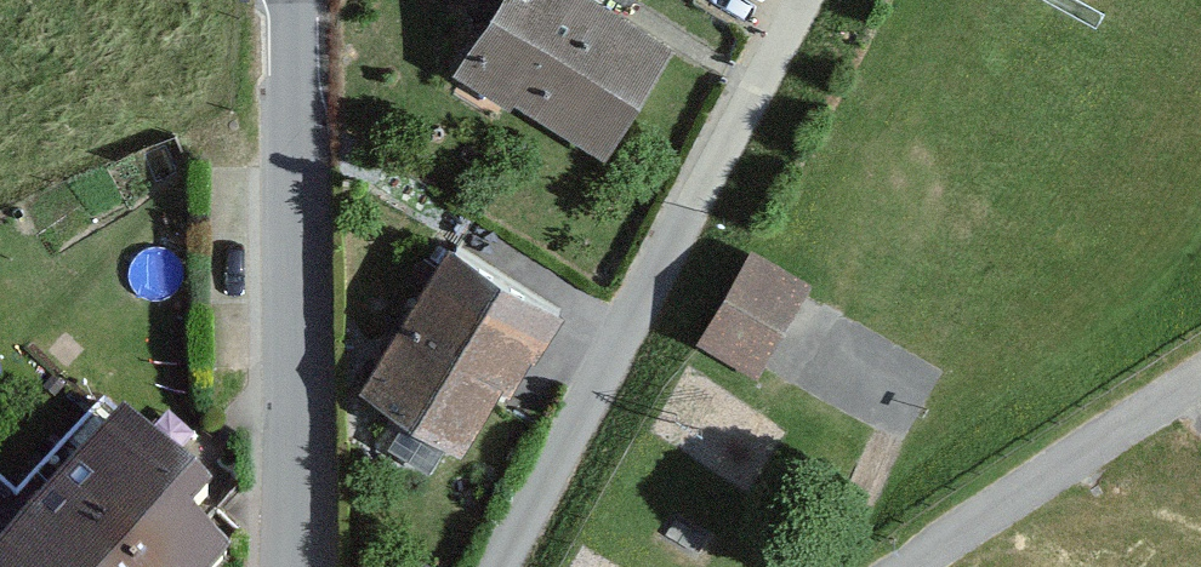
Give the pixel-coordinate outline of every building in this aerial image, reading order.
[(475,40),(625,134),(693,26),(651,0),(501,0),(475,40)] [(476,211),(381,367),(484,430),(580,274),(476,211)] [(756,226),(698,322),(805,377),(855,281),(756,226)] [(270,534),(111,385),(0,502),(0,566),(239,566),(270,534)]
